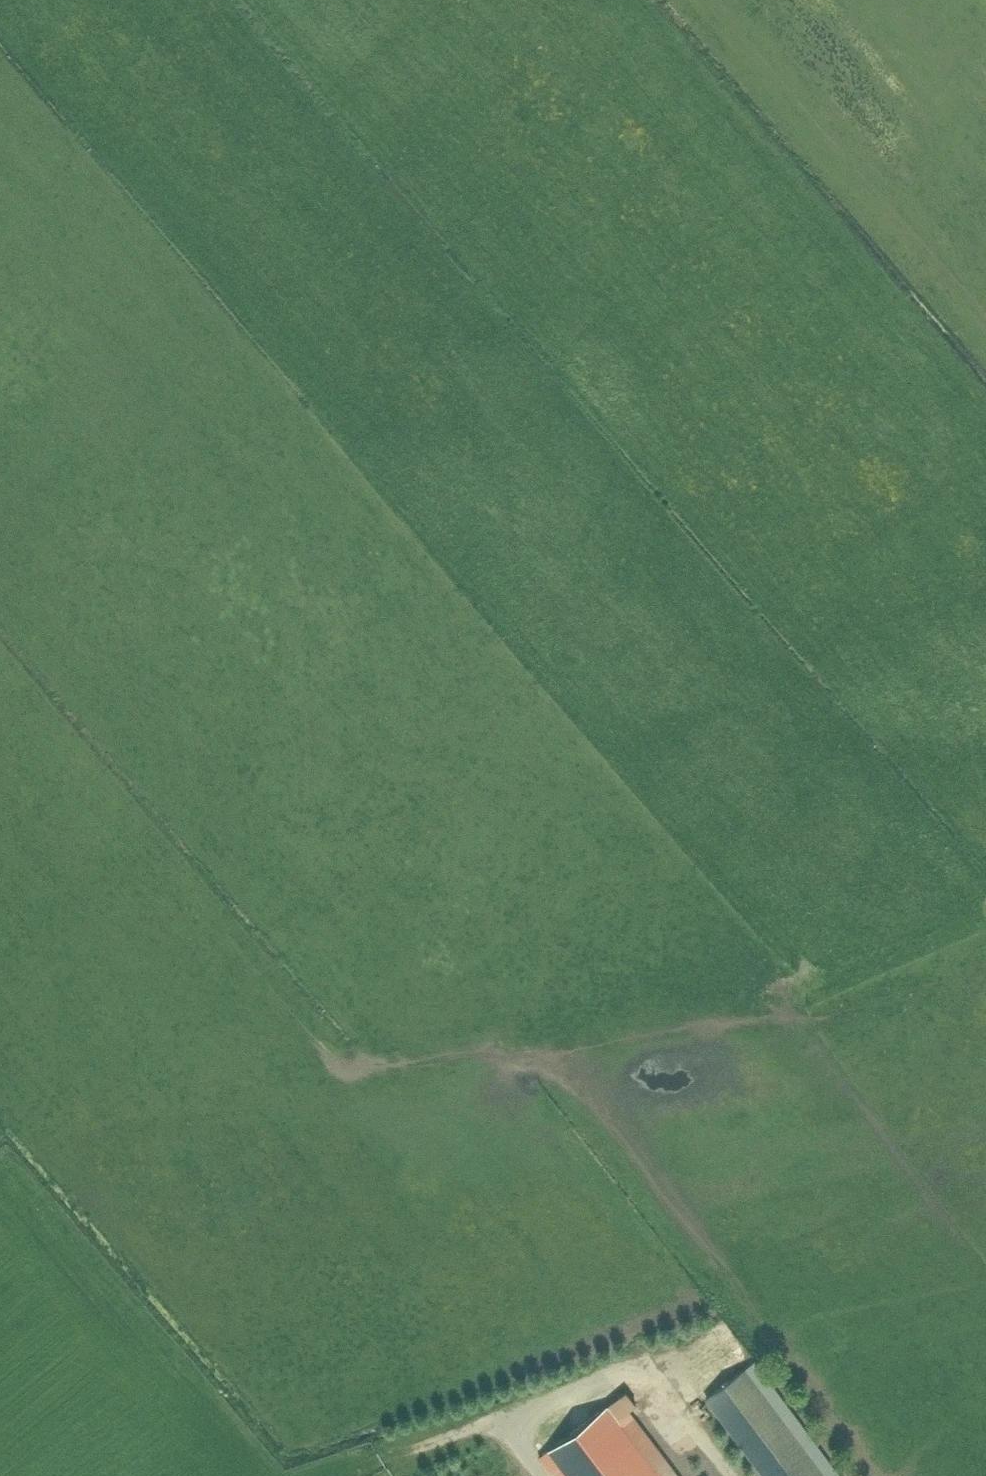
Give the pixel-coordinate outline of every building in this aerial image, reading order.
[(744,1367),(706,1396),(765,1475),(828,1475),(744,1367)] [(569,1475),(662,1475),(606,1402),(548,1449),(569,1475)]
